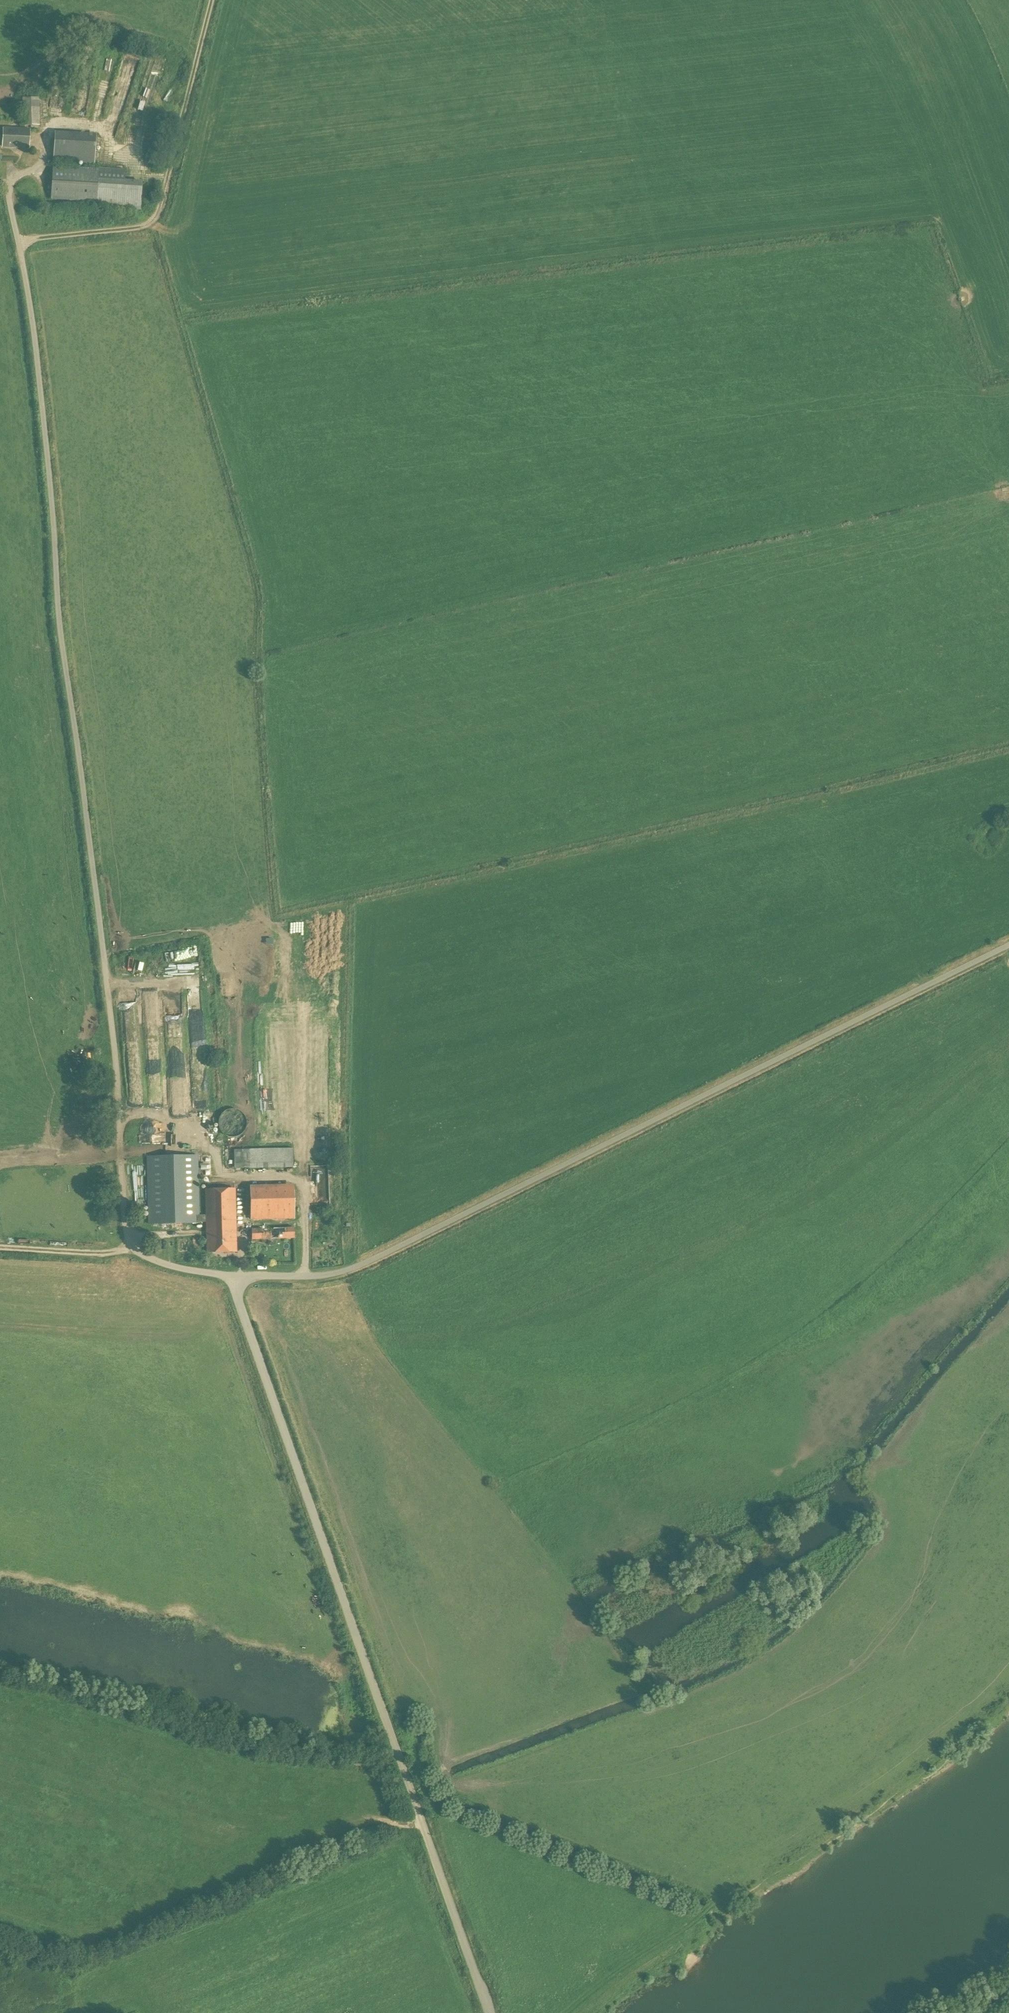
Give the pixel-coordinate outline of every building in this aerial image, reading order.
[(136,69),(138,63),(132,62),(132,61),(125,59),(123,67),(136,69)] [(159,59),(148,63),(151,72),(162,68),(159,59)] [(128,99),(131,82),(118,79),(114,96),(128,99)] [(22,97),(23,125),(40,125),(39,99),(39,97),(22,97)] [(1,128),(0,149),(10,149),(27,150),(28,130),(24,129),(1,128)] [(93,163),(95,134),(55,131),(53,160),(73,161),(93,163)] [(73,168),(53,167),(51,199),(80,201),(80,205),(95,206),(95,207),(139,210),(140,201),(141,183),(124,182),(125,171),(97,169),(73,168)] [(197,983),(190,985),(192,993),(199,991),(197,983)] [(172,1049),(182,1048),(181,1032),(171,1032),(172,1049)] [(149,1040),(150,1047),(159,1047),(158,1039),(149,1040)] [(181,1069),(181,1052),(169,1052),(169,1069),(181,1069)] [(231,1137),(236,1137),(240,1135),(243,1132),(246,1128),(247,1124),(246,1119),(244,1115),(241,1111),(236,1109),(231,1109),(227,1110),(222,1113),(219,1116),(218,1121),(218,1126),(220,1130),(223,1134),(227,1136),(231,1137)] [(242,1167),(249,1167),(249,1168),(292,1167),(292,1163),(292,1148),(242,1149),(242,1164),(242,1167)] [(313,1161),(319,1160),(318,1154),(295,1157),(297,1168),(314,1165),(313,1161)] [(205,1190),(205,1215),(199,1215),(197,1155),(146,1156),(147,1224),(196,1223),(198,1222),(206,1222),(206,1230),(206,1236),(207,1236),(207,1252),(235,1251),(234,1235),(235,1235),(234,1189),(205,1190)] [(250,1220),(294,1219),(293,1183),(250,1184),(250,1220)] [(293,1227),(251,1228),(251,1239),(287,1239),(294,1238),(293,1227)]
